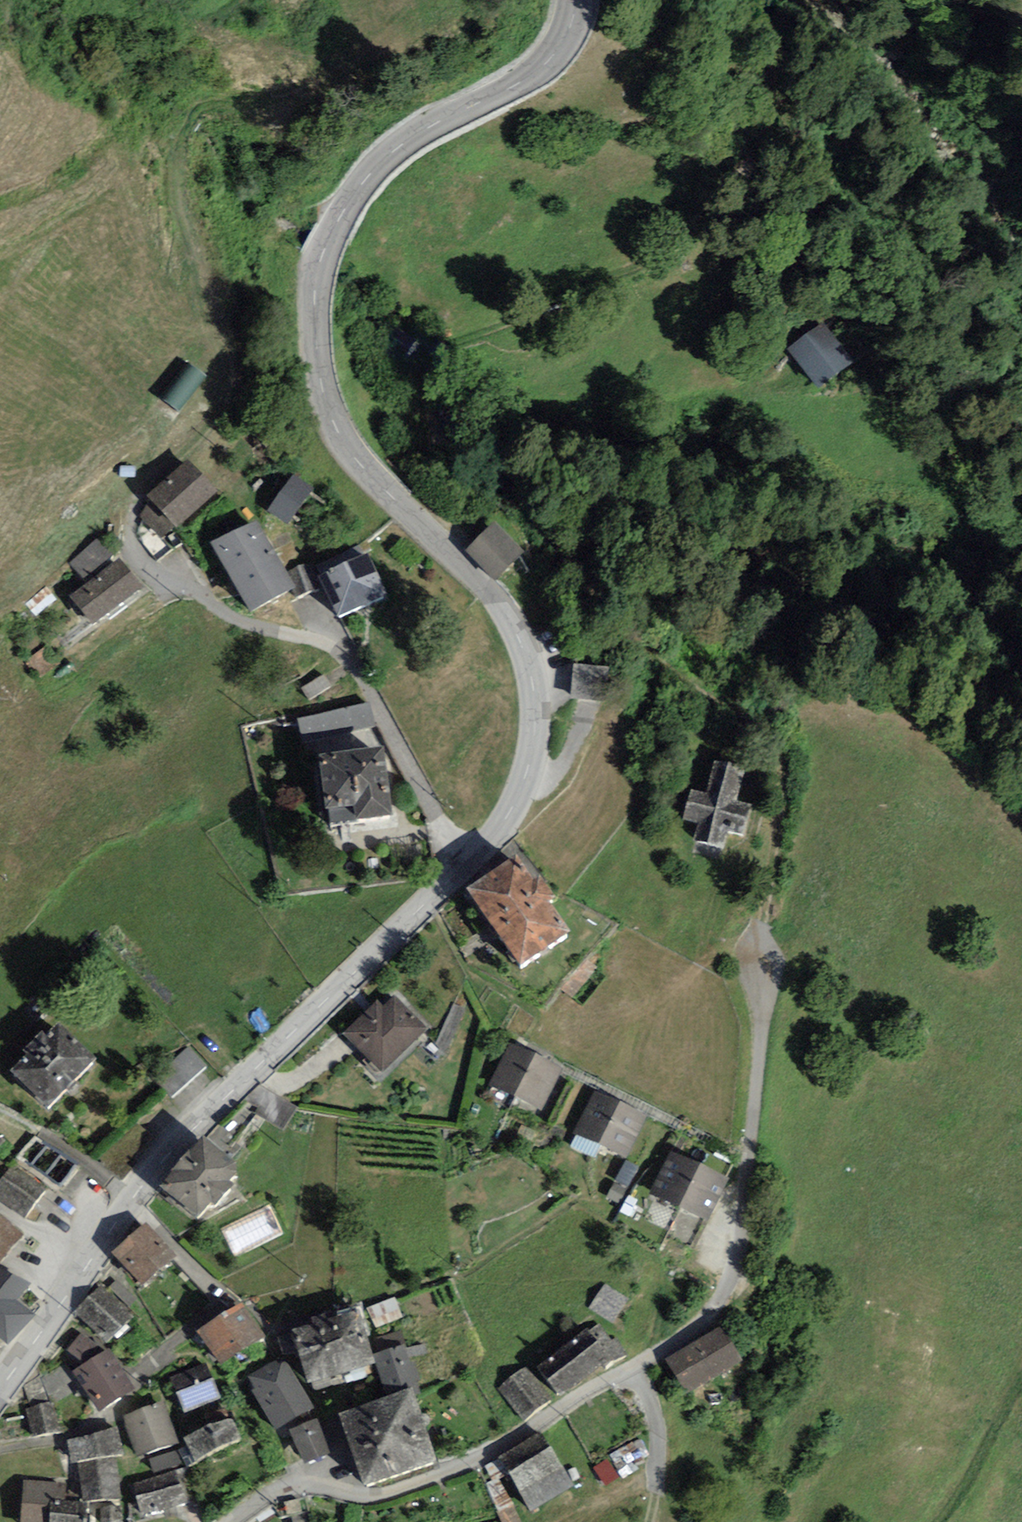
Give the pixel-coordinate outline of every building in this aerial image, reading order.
[(408,353),(418,339),(397,323),(386,336),(408,353)] [(846,365),(823,336),(798,355),(820,384),(846,365)] [(187,459),(147,494),(151,500),(175,527),(177,528),(217,493),(187,459)] [(312,489),(292,475),(267,510),(286,524),(312,489)] [(162,537),(175,527),(151,500),(140,515),(162,537)] [(258,519),(210,542),(251,612),(291,590),(297,587),(289,571),(258,519)] [(495,534),(472,554),(496,582),(520,561),(495,534)] [(97,539),(70,562),(85,579),(112,556),(97,539)] [(368,552),(318,575),(337,617),(383,596),(380,589),(384,587),(368,552)] [(141,587),(119,558),(69,595),(92,625),(141,587)] [(307,561),(289,571),(297,587),(291,590),(296,600),(321,587),(307,561)] [(60,666),(45,646),(25,661),(39,681),(60,666)] [(608,667),(573,663),(570,698),(604,702),(608,667)] [(301,688),(309,699),(331,686),(324,674),(301,688)] [(370,702),(297,719),(303,742),(376,726),(370,702)] [(383,745),(318,754),(328,823),(392,814),(383,745)] [(746,769),(715,760),(706,793),(691,788),(682,818),(699,822),(694,839),(722,848),(728,830),(741,833),(750,802),(737,798),(746,769)] [(468,887),(520,965),(569,932),(548,900),(554,896),(540,875),(533,880),(516,855),(468,887)] [(378,1000),(343,1032),(381,1073),(428,1030),(395,995),(383,1005),(378,1000)] [(97,1059),(59,1021),(45,1034),(42,1031),(23,1050),(27,1055),(12,1070),(48,1107),(97,1059)] [(561,1069),(509,1043),(489,1085),(541,1110),(561,1069)] [(207,1066),(189,1045),(153,1077),(171,1097),(207,1066)] [(298,1106),(260,1086),(243,1100),(260,1108),(254,1113),(283,1129),(298,1106)] [(646,1116),(593,1090),(573,1132),(626,1157),(646,1116)] [(34,1134),(18,1157),(62,1189),(78,1166),(34,1134)] [(239,1166),(203,1136),(160,1186),(198,1218),(210,1203),(215,1207),(234,1183),(229,1178),(239,1166)] [(729,1179),(670,1151),(648,1192),(708,1220),(729,1179)] [(641,1168),(625,1160),(605,1198),(621,1206),(641,1168)] [(11,1164),(0,1179),(0,1200),(25,1219),(46,1191),(11,1164)] [(24,1235),(0,1213),(0,1263),(24,1235)] [(146,1221),(112,1252),(142,1286),(177,1255),(146,1221)] [(0,1269),(0,1340),(8,1347),(36,1314),(18,1299),(31,1282),(0,1269)] [(605,1283),(588,1307),(613,1324),(630,1299),(605,1283)] [(100,1284),(73,1312),(106,1344),(133,1316),(100,1284)] [(264,1336),(242,1301),(197,1330),(220,1365),(264,1336)] [(312,1324),(292,1330),(307,1383),(376,1363),(373,1354),(369,1339),(360,1310),(337,1316),(335,1310),(310,1318),(312,1324)] [(611,1341),(600,1324),(588,1330),(586,1327),(537,1366),(561,1399),(626,1354),(616,1337),(611,1341)] [(742,1360),(721,1325),(665,1359),(686,1394),(742,1360)] [(402,1330),(369,1339),(373,1354),(406,1344),(402,1330)] [(106,1350),(81,1333),(67,1350),(83,1365),(106,1350)] [(422,1394),(406,1344),(373,1354),(376,1363),(387,1397),(412,1388),(415,1396),(422,1394)] [(110,1348),(106,1350),(83,1365),(73,1371),(99,1411),(135,1389),(110,1348)] [(277,1360),(248,1377),(254,1388),(252,1390),(276,1430),(315,1408),(287,1360),(280,1365),(277,1360)] [(206,1363),(170,1378),(185,1413),(221,1397),(206,1363)] [(527,1366),(497,1389),(522,1421),(552,1399),(527,1366)] [(52,1406),(40,1377),(25,1385),(32,1408),(26,1411),(31,1438),(58,1432),(52,1406)] [(437,1463),(415,1396),(412,1388),(387,1397),(338,1413),(363,1487),(437,1463)] [(164,1401),(123,1415),(137,1458),(179,1444),(164,1401)] [(231,1416),(183,1438),(187,1447),(179,1450),(186,1465),(242,1440),(231,1416)] [(290,1430),(304,1463),(331,1452),(318,1419),(290,1430)] [(71,1464),(78,1461),(117,1455),(123,1454),(117,1426),(67,1439),(71,1464)] [(541,1432),(498,1457),(499,1459),(508,1475),(532,1513),(574,1487),(541,1432)] [(178,1450),(149,1459),(154,1475),(183,1466),(178,1450)] [(122,1498),(117,1455),(78,1461),(84,1501),(122,1498)] [(508,1475),(499,1459),(485,1466),(492,1480),(493,1482),(499,1479),(508,1475)] [(619,1477),(606,1459),(594,1467),(607,1485),(619,1477)] [(177,1471),(132,1484),(142,1516),(186,1502),(177,1471)] [(485,1483),(499,1510),(496,1512),(501,1521),(521,1521),(499,1479),(493,1482),(492,1480),(485,1483)] [(23,1480),(20,1521),(86,1521),(87,1502),(64,1501),(66,1483),(23,1480)] [(100,1508),(102,1521),(115,1521),(122,1521),(120,1505),(100,1508)]
